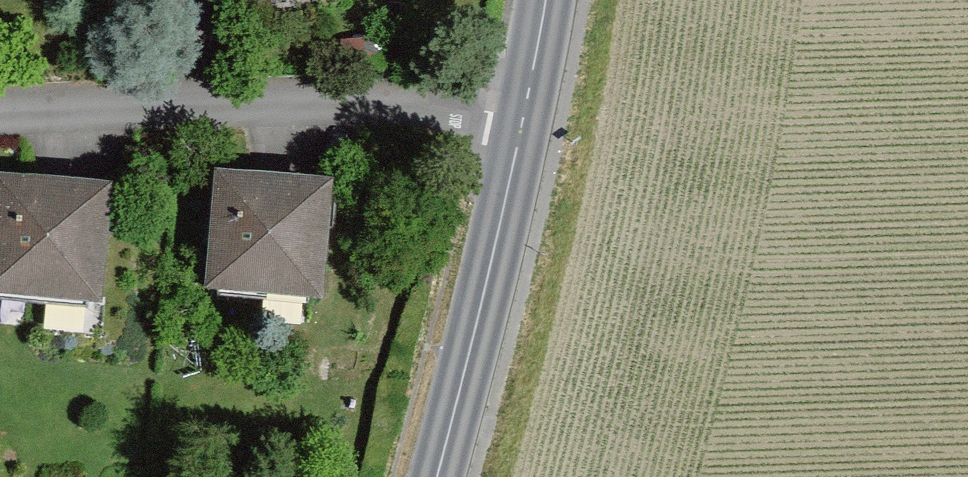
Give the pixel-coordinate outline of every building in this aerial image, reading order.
[(390,40),(342,41),(343,75),(391,74),(390,40)] [(228,170),(215,282),(327,295),(340,182),(228,170)] [(0,238),(0,290),(108,300),(119,187),(6,176),(0,238)]
